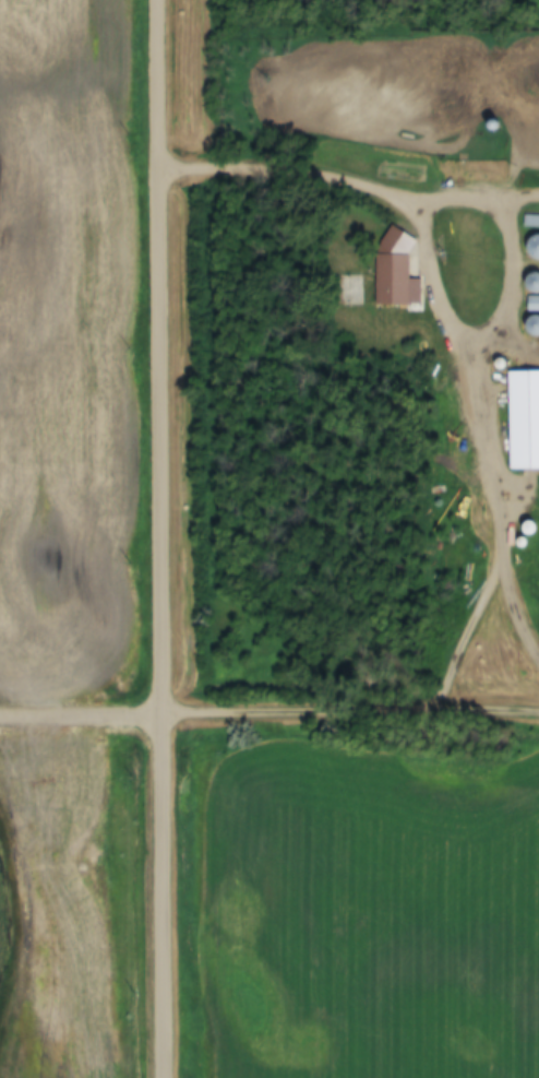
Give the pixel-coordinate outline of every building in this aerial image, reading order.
[(525,216),(525,227),(538,227),(538,216),(525,216)] [(411,232),(380,232),(380,305),(411,305),(411,232)] [(533,272),(530,290),(538,291),(538,273),(533,272)] [(336,306),(360,306),(360,276),(336,276),(336,306)] [(510,371),(510,470),(538,470),(538,371),(510,371)]
